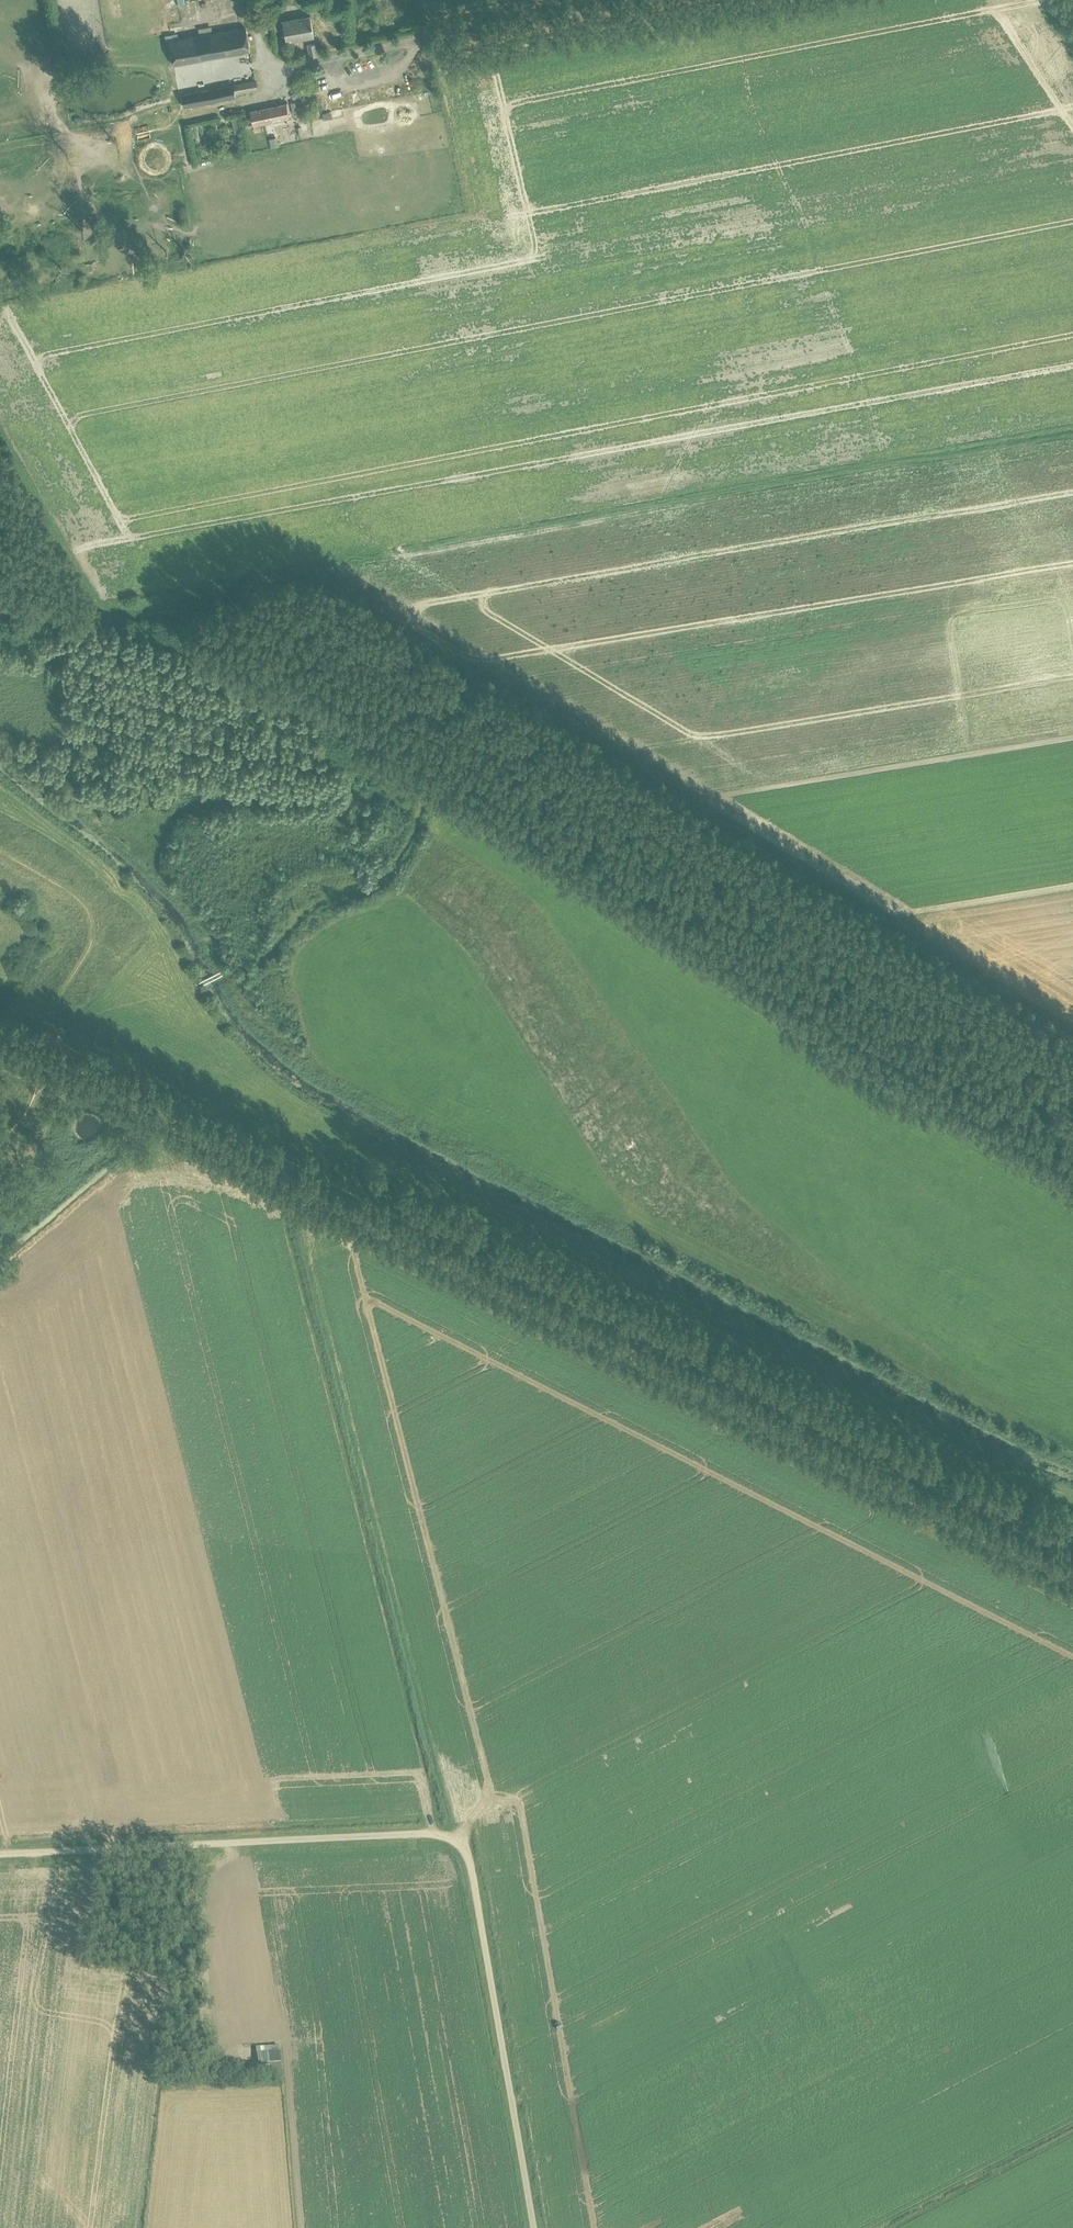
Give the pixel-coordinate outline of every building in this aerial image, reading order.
[(283,20),(287,42),(314,36),(309,15),(283,20)] [(313,20),(317,30),(323,28),(319,18),(313,20)] [(169,45),(174,69),(250,53),(246,30),(169,45)] [(318,54),(316,42),(308,44),(310,56),(318,54)] [(236,86),(237,94),(257,90),(256,81),(236,86)] [(232,84),(181,94),(183,106),(235,96),(232,84)] [(250,112),(253,126),(289,117),(286,104),(250,112)] [(257,2046),(258,2066),(270,2065),(270,2081),(283,2080),(281,2044),(257,2046)]
